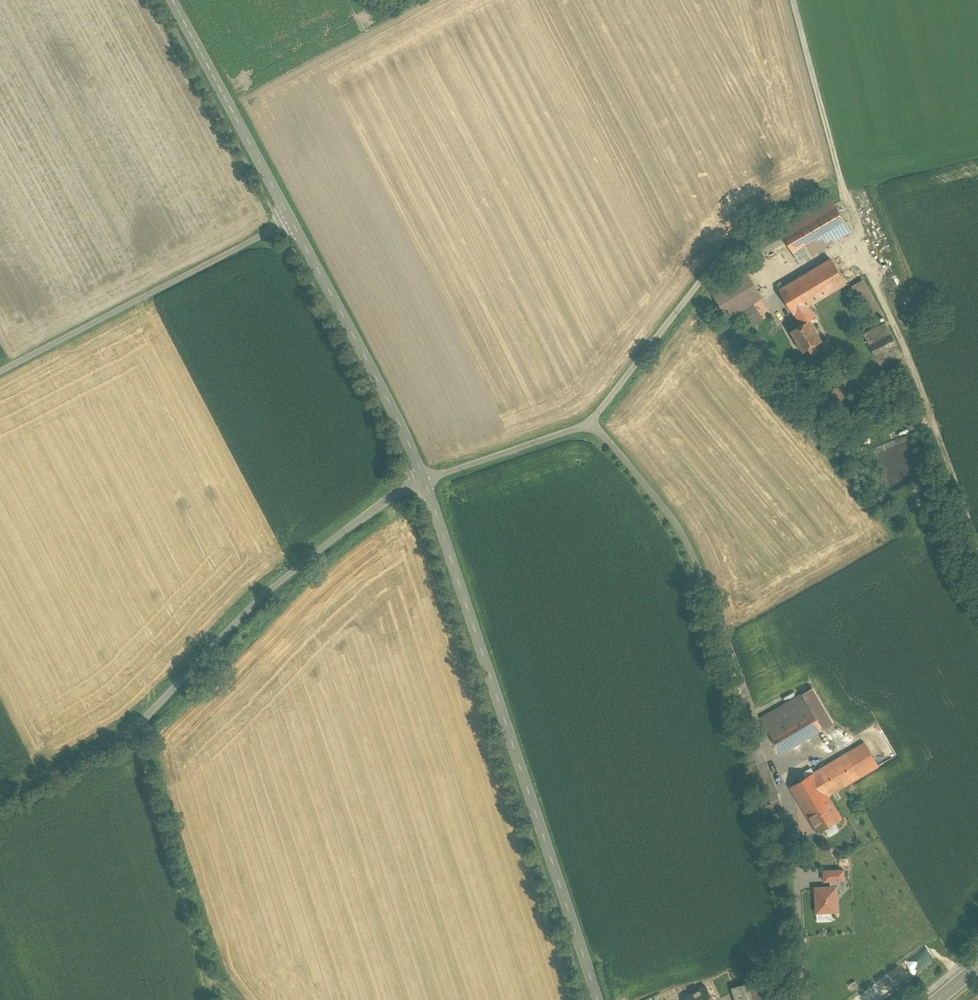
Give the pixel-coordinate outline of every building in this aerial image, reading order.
[(850,234),(829,200),(778,231),(799,265),(850,234)] [(844,285),(829,262),(781,290),(802,325),(810,321),(816,318),(809,306),(844,285)] [(763,302),(744,273),(709,295),(725,319),(735,313),(745,329),(761,319),(754,308),(763,302)] [(802,325),(792,332),(803,352),(824,341),(810,321),(802,325)] [(899,347),(889,333),(868,342),(877,358),(899,347)] [(834,724),(813,688),(803,694),(761,718),(782,753),(823,729),(824,730),(834,724)] [(826,792),(828,796),(879,766),(865,743),(815,773),(806,778),(791,787),(802,806),(826,792)] [(803,773),(806,778),(815,773),(812,768),(803,773)] [(826,792),(802,806),(818,833),(842,819),(828,796),(826,792)] [(783,807),(778,793),(769,797),(772,803),(765,806),(768,813),(783,807)] [(845,869),(822,869),(823,882),(846,881),(845,869)] [(838,885),(814,886),(815,914),(840,912),(838,885)] [(734,990),(737,999),(774,999),(769,981),(734,990)] [(706,986),(685,998),(686,999),(714,999),(706,986)]
